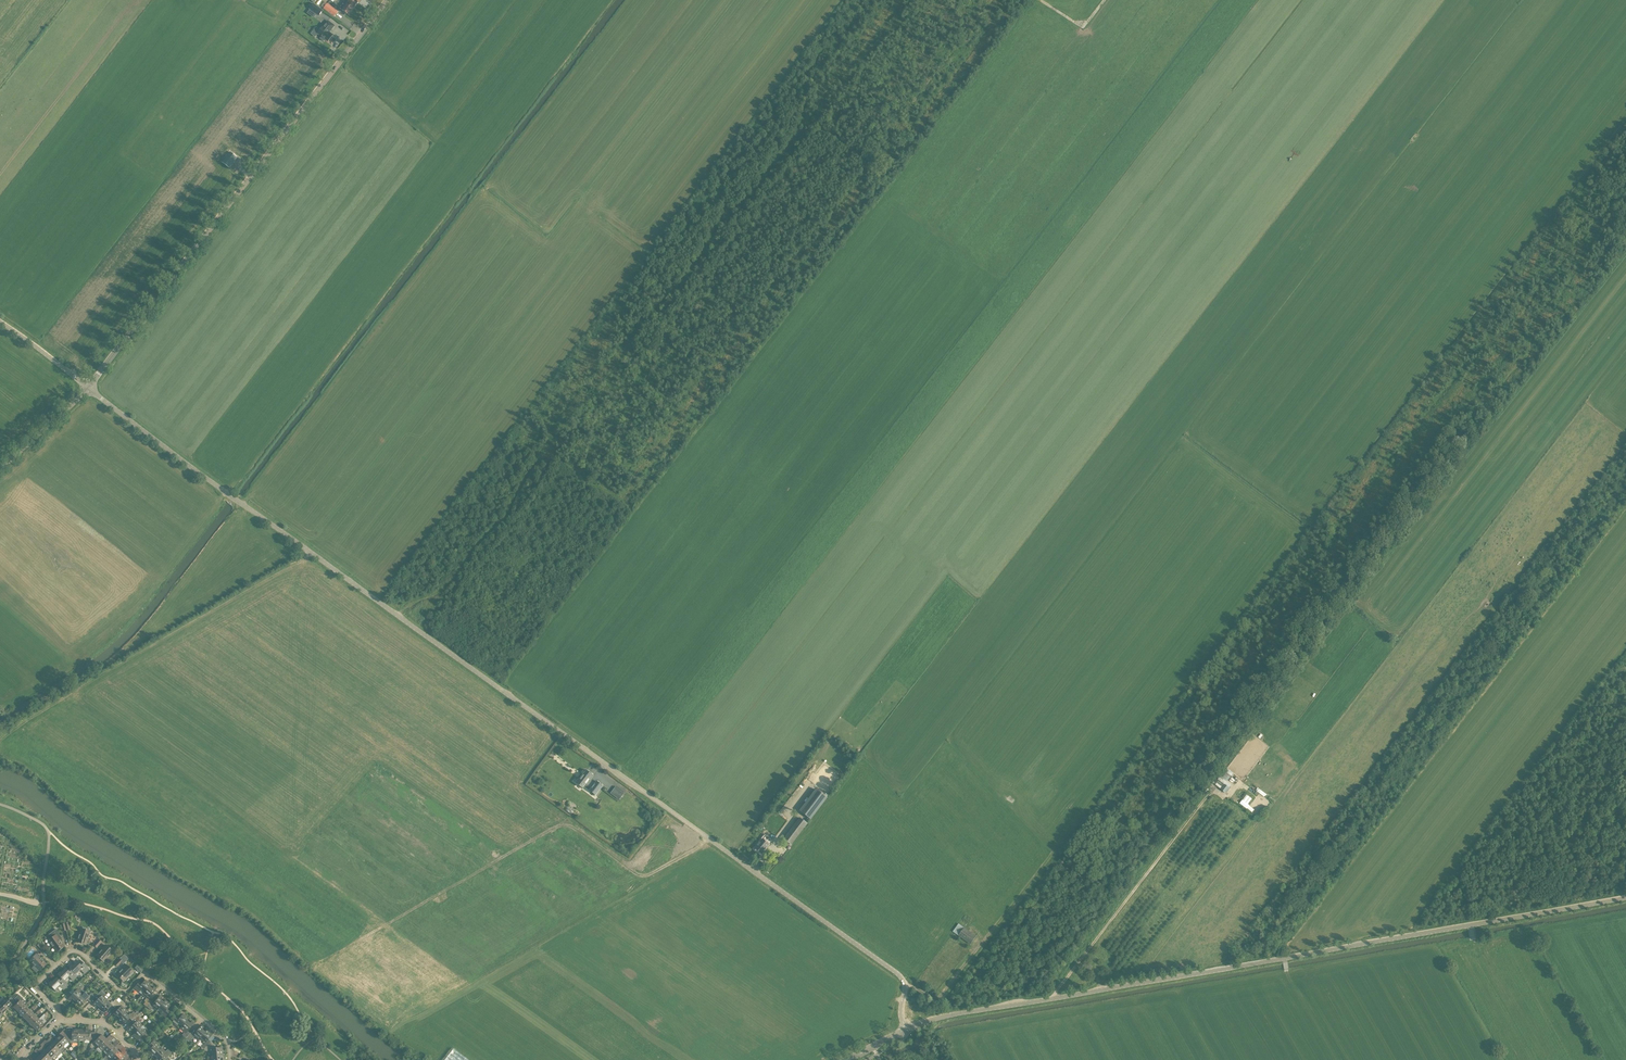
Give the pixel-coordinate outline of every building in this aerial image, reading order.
[(346,13),(348,15),(354,7),(358,2),(355,0),(349,0),(347,2),(345,0),(339,8),(344,11),(344,12),(345,13),(346,13)] [(327,3),(327,4),(324,2),(324,3),(322,5),(322,6),(324,8),(323,8),(334,16),(338,12),(327,3)] [(323,11),(313,3),(309,9),(319,16),(323,11)] [(322,27),(317,34),(322,37),(320,38),(324,41),(325,39),(328,41),(333,35),(329,32),(334,26),(328,21),(323,28),(322,27)] [(230,152),(222,162),(229,168),(237,158),(230,152)] [(1232,774),(1226,769),(1218,779),(1217,779),(1214,784),(1226,793),(1229,788),(1224,784),(1232,774)] [(592,775),(586,770),(576,783),(582,788),(592,775)] [(602,786),(596,781),(589,790),(595,795),(602,786)] [(620,800),(625,793),(616,786),(611,793),(620,800)] [(816,789),(799,811),(810,819),(827,798),(816,789)] [(783,839),(791,845),(807,823),(799,817),(783,839)] [(769,846),(772,841),(764,835),(755,848),(762,854),(768,845),(769,846)] [(90,931),(81,928),(77,942),(86,945),(90,931)] [(976,936),(965,928),(959,936),(970,944),(976,936)] [(48,935),(50,939),(48,941),(56,952),(64,946),(60,940),(62,938),(55,930),(48,935)] [(105,944),(97,954),(95,955),(103,962),(107,957),(108,957),(113,951),(105,944)] [(29,961),(34,966),(32,968),(36,972),(38,970),(39,971),(46,963),(45,962),(44,962),(40,958),(39,959),(38,958),(38,957),(35,954),(29,961)] [(69,968),(70,969),(75,974),(80,970),(84,974),(89,969),(82,962),(79,964),(77,962),(73,966),(71,965),(69,968)] [(135,967),(141,972),(144,968),(138,964),(135,967)] [(116,974),(123,981),(127,976),(128,977),(133,972),(126,965),(124,968),(123,970),(122,969),(117,973),(116,974)] [(57,975),(61,978),(64,981),(68,976),(72,981),(77,976),(75,974),(70,969),(68,971),(65,969),(61,973),(60,972),(57,975)] [(68,985),(64,981),(61,978),(59,980),(56,978),(52,982),(51,981),(48,984),(54,990),(59,986),(63,990),(68,985)] [(134,988),(142,995),(148,986),(149,986),(150,984),(145,980),(141,985),(138,982),(134,988)] [(83,986),(79,983),(72,989),(74,992),(68,999),(70,1001),(72,999),(75,1001),(85,992),(80,988),(83,986)] [(142,995),(146,998),(144,1001),(145,1002),(143,1004),(146,1007),(151,1001),(148,999),(156,989),(154,987),(152,989),(149,986),(148,986),(142,995)] [(92,1000),(94,1002),(92,1004),(95,1007),(97,1005),(99,1007),(107,1000),(109,998),(101,991),(97,995),(95,997),(92,1000)] [(89,996),(87,995),(85,992),(75,1001),(81,1006),(87,999),(90,1002),(92,1000),(95,997),(91,993),(89,996)] [(14,1007),(18,1012),(27,1003),(19,994),(13,1000),(16,1002),(17,1003),(14,1007)] [(151,1001),(146,1007),(150,1010),(152,1007),(157,1011),(158,1008),(163,1002),(160,1000),(162,998),(160,996),(153,1003),(151,1001)] [(7,1009),(13,1003),(14,1004),(16,1002),(13,1000),(11,1002),(9,999),(7,1001),(5,998),(0,1003),(7,1009)] [(116,1005),(117,1005),(119,1003),(115,999),(113,1002),(112,1001),(110,1003),(107,1000),(99,1007),(97,1009),(101,1011),(102,1011),(104,1013),(112,1005),(114,1008),(116,1005)] [(116,1015),(119,1018),(124,1013),(126,1011),(123,1007),(125,1004),(122,1000),(119,1003),(117,1005),(119,1008),(112,1015),(114,1017),(116,1015)] [(158,1008),(162,1011),(160,1013),(165,1017),(169,1012),(167,1010),(171,1005),(165,1000),(163,1002),(158,1008)] [(27,1003),(18,1012),(23,1016),(29,1010),(27,1007),(31,1002),(30,1001),(27,1003)] [(23,1016),(28,1021),(34,1014),(29,1010),(23,1016)] [(124,1013),(119,1018),(117,1020),(122,1025),(129,1018),(132,1020),(134,1018),(137,1016),(133,1012),(130,1014),(129,1013),(127,1016),(124,1013)] [(28,1021),(32,1025),(39,1019),(34,1014),(28,1021)] [(137,1016),(134,1018),(136,1021),(127,1030),(129,1032),(132,1030),(134,1033),(135,1033),(142,1026),(138,1022),(141,1019),(139,1018),(141,1016),(139,1014),(137,1016)] [(181,1027),(186,1021),(188,1018),(183,1014),(179,1019),(176,1016),(171,1022),(176,1026),(178,1024),(181,1027)] [(39,1019),(32,1025),(37,1030),(38,1030),(40,1028),(45,1022),(40,1017),(39,1019)] [(189,1023),(186,1021),(181,1027),(180,1029),(184,1032),(181,1035),(185,1038),(190,1033),(187,1031),(194,1023),(191,1021),(189,1023)] [(198,1040),(200,1038),(205,1032),(201,1029),(203,1027),(201,1025),(192,1035),(190,1033),(185,1038),(188,1041),(190,1038),(191,1039),(194,1037),(198,1040)] [(144,1029),(142,1026),(135,1033),(134,1033),(132,1035),(137,1040),(142,1036),(145,1038),(149,1033),(144,1029)] [(60,1035),(56,1039),(63,1046),(68,1042),(67,1041),(69,1039),(66,1032),(64,1029),(60,1034),(60,1035)] [(72,1032),(66,1032),(69,1039),(70,1043),(78,1043),(78,1040),(78,1030),(72,1030),(72,1032)] [(90,1030),(84,1030),(84,1040),(90,1040),(90,1039),(93,1039),(95,1032),(90,1032),(90,1030)] [(207,1030),(205,1032),(200,1038),(203,1041),(201,1043),(202,1044),(200,1046),(204,1050),(211,1042),(208,1039),(212,1035),(207,1030)] [(94,1042),(98,1047),(106,1039),(105,1039),(101,1035),(99,1037),(95,1032),(93,1039),(95,1042),(94,1042)] [(109,1035),(105,1039),(106,1039),(98,1047),(102,1051),(109,1044),(107,1042),(111,1037),(109,1035)] [(50,1037),(48,1039),(61,1052),(65,1048),(63,1046),(56,1039),(54,1041),(50,1037)] [(50,1045),(48,1047),(57,1057),(62,1053),(61,1052),(48,1039),(46,1041),(50,1045)] [(154,1055),(161,1048),(153,1040),(149,1045),(151,1047),(147,1052),(152,1057),(154,1055)] [(112,1046),(109,1044),(102,1051),(107,1055),(118,1044),(116,1042),(112,1046)] [(215,1045),(211,1042),(204,1050),(205,1051),(209,1050),(209,1052),(212,1052),(212,1056),(222,1054),(222,1047),(215,1048),(215,1045)] [(118,1044),(107,1055),(104,1057),(107,1059),(110,1059),(118,1052),(115,1050),(120,1046),(118,1044)] [(40,1048),(51,1059),(52,1059),(55,1059),(57,1057),(48,1047),(45,1050),(42,1046),(40,1048)] [(39,1056),(44,1059),(50,1059),(51,1059),(40,1048),(38,1050),(42,1053),(39,1056)] [(154,1055),(157,1058),(155,1059),(159,1059),(164,1055),(166,1058),(171,1053),(167,1049),(165,1052),(161,1048),(154,1055)] [(118,1052),(110,1059),(118,1059),(126,1052),(124,1050),(120,1054),(118,1052)]
